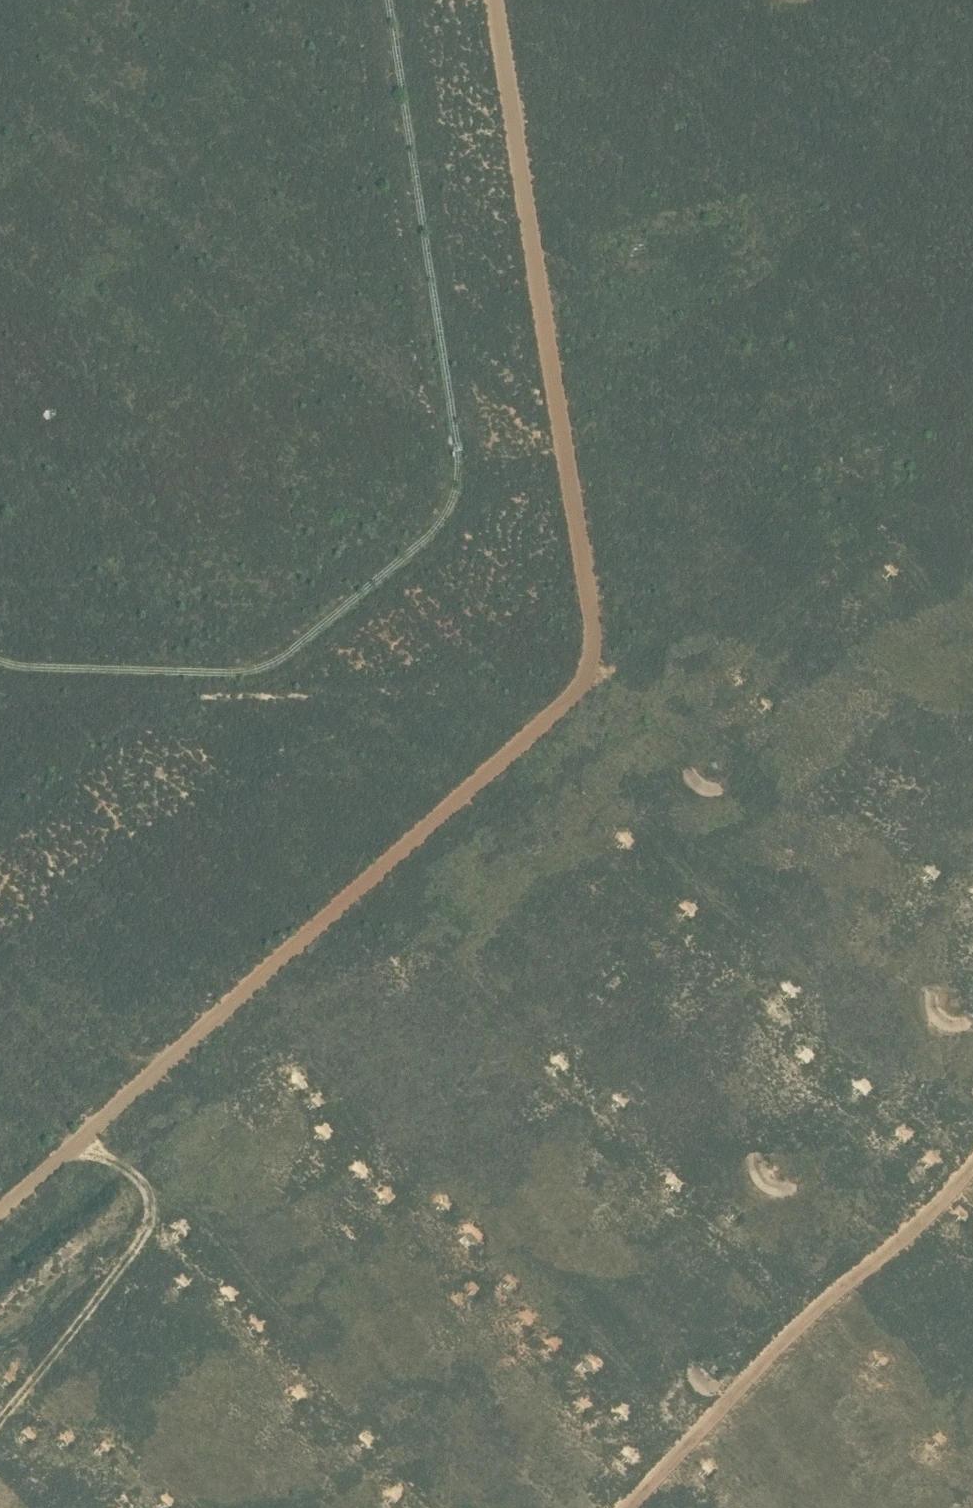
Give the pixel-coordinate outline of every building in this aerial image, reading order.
[(900,883),(895,897),(906,902),(912,888),(900,883)]
